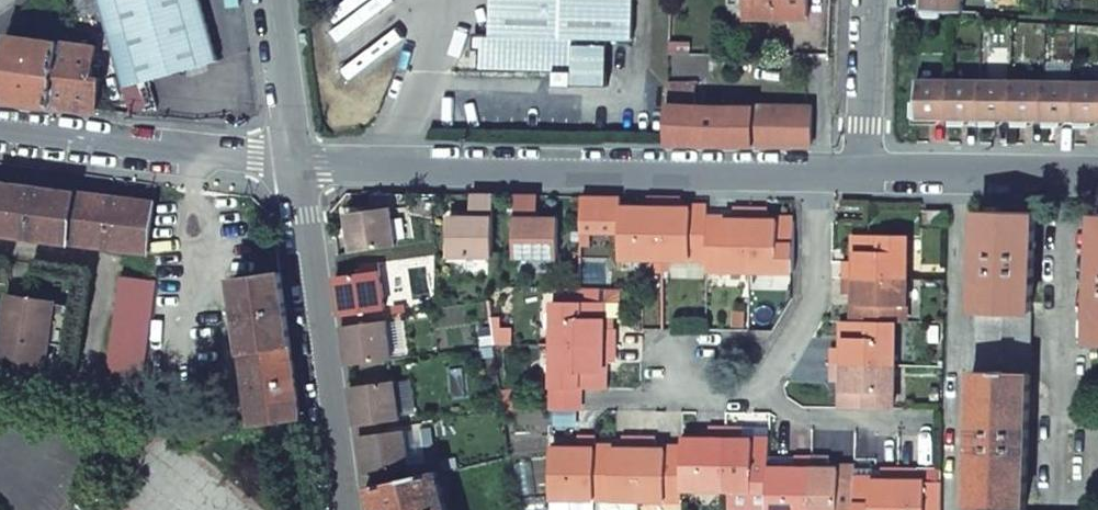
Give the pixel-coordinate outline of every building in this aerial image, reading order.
[(83,17),(101,12),(98,0),(78,0),(83,17)] [(124,89),(219,61),(201,0),(98,0),(101,12),(124,89)] [(491,35),(481,35),(480,71),(572,73),(574,40),(632,41),(633,0),(492,0),(491,35)] [(809,19),(809,0),(732,0),(732,4),(748,4),(748,18),(809,19)] [(923,10),(962,11),(963,0),(923,0),(923,10)] [(8,35),(0,98),(26,102),(52,106),(60,42),(8,35)] [(60,42),(52,106),(87,110),(97,111),(101,79),(92,79),(96,46),(60,42)] [(917,78),(916,113),(931,113),(931,118),(947,118),(947,114),(949,79),(917,78)] [(949,79),(947,114),(963,114),(963,118),(979,119),(979,114),(980,79),(949,79)] [(980,79),(979,114),(994,115),(994,119),(1010,119),(1011,115),(1012,80),(980,79)] [(1012,80),(1011,115),(1025,115),(1025,120),(1042,120),(1042,115),(1044,81),(1012,80)] [(1044,81),(1042,115),(1057,116),(1057,120),(1073,120),(1073,116),(1075,81),(1044,81)] [(1073,116),(1089,116),(1089,120),(1097,121),(1097,82),(1075,81),(1073,116)] [(668,136),(668,144),(711,144),(755,145),(783,145),(812,145),(812,107),(698,106),(698,85),(671,86),(671,105),(668,105),(668,136)] [(148,253),(155,204),(115,199),(39,188),(0,183),(0,233),(148,253)] [(374,210),(348,214),(351,235),(356,234),(359,252),(397,247),(396,242),(414,239),(408,195),(372,194),(373,205),(374,210)] [(450,218),(449,258),(493,258),(494,198),(485,197),(477,197),(477,218),(470,218),(450,218)] [(515,198),(515,259),(558,259),(559,220),(532,219),(532,198),(524,198),(515,198)] [(621,200),(582,198),(581,233),(620,234),(620,260),(664,261),(665,200),(651,200),(648,200),(648,211),(621,211),(621,200)] [(665,200),(664,261),(707,261),(707,222),(707,211),(681,212),(681,200),(676,200),(665,200)] [(347,209),(348,214),(374,210),(373,205),(347,209)] [(707,261),(707,272),(750,272),(751,212),(734,212),(734,223),(727,223),(707,222),(707,261)] [(751,212),(750,272),(793,273),(794,224),(767,223),(767,212),(763,212),(751,212)] [(970,509),(1001,509),(1025,509),(1035,214),(980,212),(970,509)] [(351,235),(353,253),(359,252),(356,234),(351,235)] [(845,263),(845,280),(906,280),(907,237),(857,236),(857,263),(845,263)] [(381,271),(338,277),(340,288),(344,316),(369,312),(386,310),(381,271)] [(236,280),(256,425),(301,418),(281,274),(244,279),(236,280)] [(120,278),(108,375),(145,380),(157,282),(120,278)] [(857,297),(856,323),(895,324),(905,324),(906,280),(845,280),(845,297),(857,297)] [(597,291),(555,290),(554,303),(597,304),(597,291)] [(1,360),(48,367),(53,331),(46,329),(50,302),(9,296),(1,360)] [(554,303),(554,347),(615,347),(615,331),(603,331),(603,304),(597,304),(554,303)] [(345,324),(370,320),(369,312),(344,316),(345,324)] [(393,360),(388,321),(371,323),(346,327),(349,348),(352,347),(355,365),(393,360)] [(833,349),(833,366),(894,367),(895,324),(856,323),(845,323),(845,350),(833,349)] [(493,331),(495,346),(508,347),(508,330),(497,330),(493,331)] [(554,347),(553,390),(580,391),(603,391),(603,374),(603,364),(608,364),(614,364),(615,347),(554,347)] [(844,393),(844,410),(893,410),(894,367),(833,366),(833,383),(838,383),(844,383),(844,393)] [(358,387),(361,404),(357,405),(360,422),(361,426),(384,423),(401,420),(397,381),(358,387)] [(553,390),(553,412),(580,412),(580,391),(553,390)] [(520,391),(502,394),(505,411),(523,411),(520,391)] [(361,433),(385,430),(384,423),(361,426),(361,433)] [(682,452),(682,490),(726,491),(725,430),(708,430),(708,441),(681,441),(682,452)] [(725,430),(726,491),(769,491),(769,470),(769,459),(769,442),(742,442),(742,430),(725,430)] [(769,442),(769,431),(747,430),(742,430),(742,442),(769,442)] [(385,433),(362,437),(366,458),(371,457),(373,474),(368,474),(370,487),(391,482),(390,472),(411,469),(406,431),(385,433)] [(551,451),(552,500),(596,501),(595,451),(595,440),(577,440),(577,451),(551,451)] [(595,451),(596,501),(639,501),(638,440),(622,440),(622,452),(595,451)] [(638,440),(639,501),(683,501),(682,490),(682,452),(655,452),(655,441),(638,440)] [(769,509),(813,509),(812,460),(795,459),(795,471),(769,470),(769,491),(769,509)] [(769,470),(795,471),(795,459),(769,459),(769,470)] [(813,509),(856,509),(855,483),(855,472),(840,471),(829,471),(829,465),(829,460),(812,460),(813,509)] [(919,469),(916,472),(916,483),(942,484),(942,473),(938,470),(919,469)] [(376,509),(448,509),(439,472),(391,482),(370,487),(373,498),(376,509)] [(899,472),(883,472),(882,483),(855,483),(856,509),(899,509),(899,472)] [(882,483),(883,472),(875,472),(855,472),(855,483),(882,483)] [(899,509),(942,509),(942,484),(916,483),(916,472),(899,472),(899,509)]
